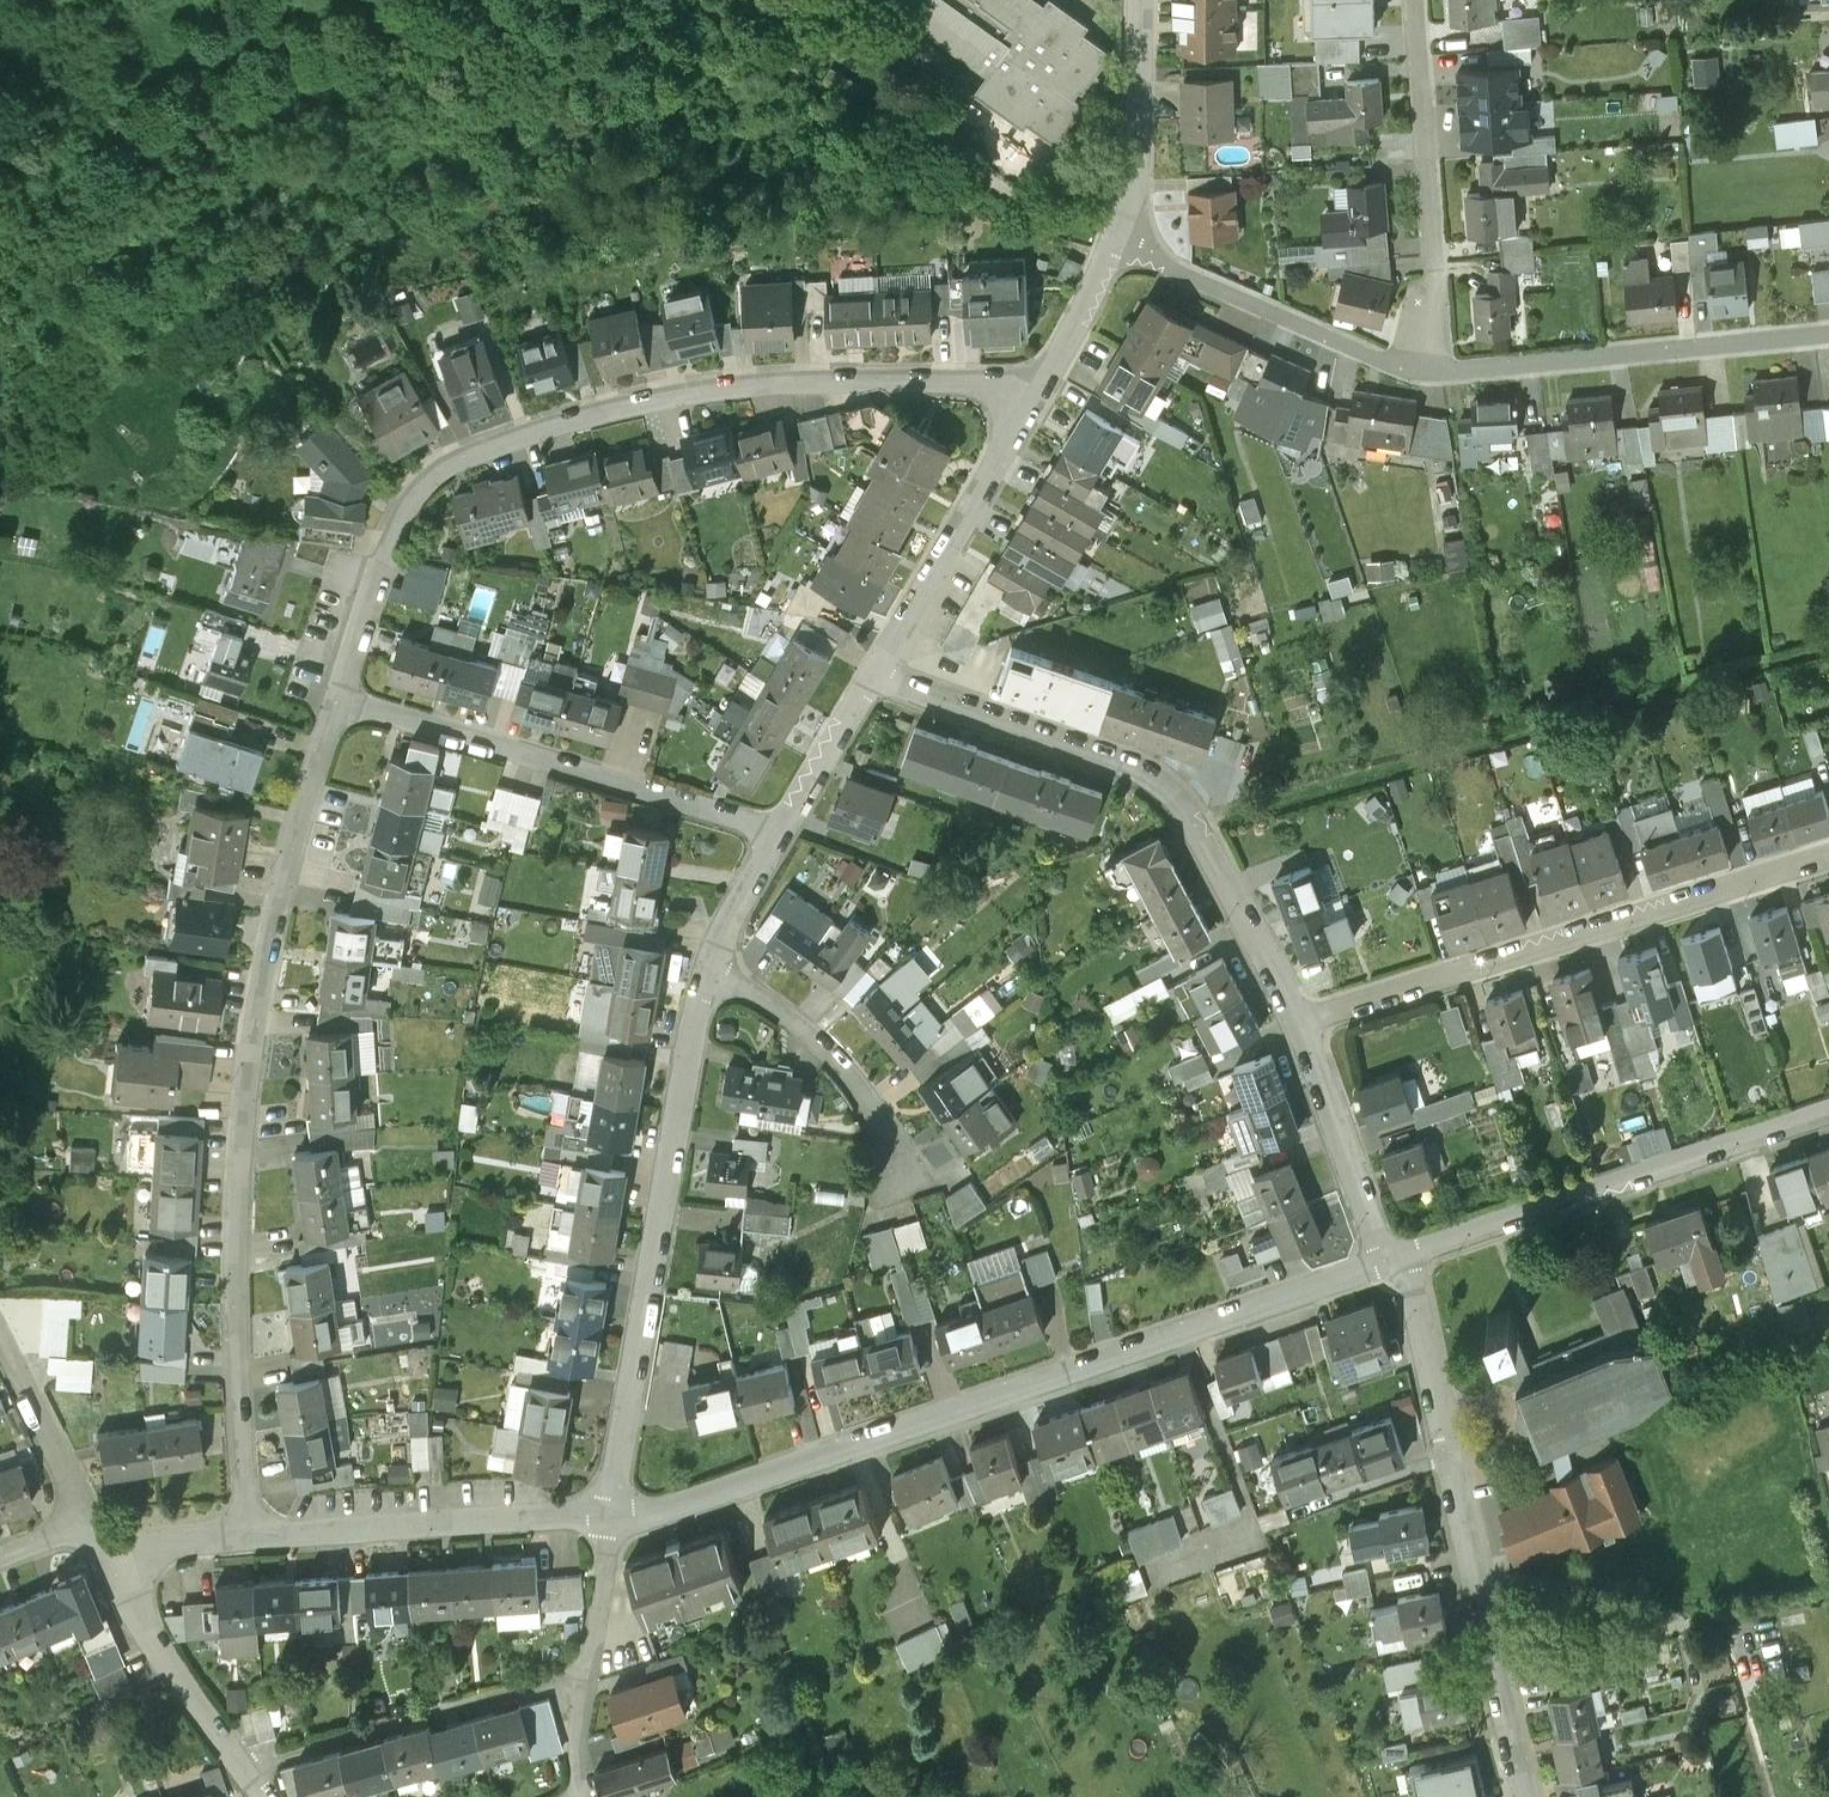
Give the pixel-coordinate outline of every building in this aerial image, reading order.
[(903,7),(989,72),(974,91),(1025,129),(1029,125),(1057,145),(1086,104),(1074,95),(1080,88),(1083,90),(1111,52),(1085,34),(1090,26),(1056,0),(908,0),(903,7)] [(1174,22),(1179,22),(1179,50),(1236,50),(1236,0),(1174,0),(1174,22)] [(1303,12),(1313,12),(1313,28),(1316,28),(1359,26),(1375,26),(1375,0),(1303,0),(1303,12)] [(1454,22),(1493,19),(1492,0),(1452,0),(1454,22)] [(1813,1),(1815,16),(1828,14),(1828,0),(1823,0),(1813,1)] [(1538,17),(1500,19),(1502,48),(1531,46),(1540,45),(1538,17)] [(1746,23),(1733,24),(1735,42),(1747,41),(1746,23)] [(1359,26),(1316,28),(1317,60),(1360,58),(1359,26)] [(1667,53),(1656,45),(1648,57),(1659,65),(1667,53)] [(1502,48),(1488,49),(1489,68),(1518,66),(1518,61),(1532,60),(1531,46),(1502,48)] [(1733,49),(1697,51),(1698,77),(1734,75),(1733,49)] [(1317,60),(1260,61),(1259,75),(1279,74),(1280,93),(1318,92),(1317,60)] [(1489,68),(1458,70),(1461,103),(1520,99),(1518,66),(1489,68)] [(1813,68),(1816,97),(1828,96),(1828,66),(1813,68)] [(1350,96),(1310,100),(1311,128),(1327,128),(1329,140),(1370,137),(1368,119),(1384,118),(1379,78),(1348,80),(1350,96)] [(1230,79),(1185,80),(1187,134),(1231,133),(1230,79)] [(1676,94),(1654,95),(1656,113),(1677,111),(1676,94)] [(1520,99),(1461,103),(1463,141),(1512,138),(1530,137),(1530,136),(1527,99),(1520,99)] [(1817,114),(1804,115),(1806,137),(1819,136),(1817,114)] [(1555,134),(1530,136),(1530,137),(1512,138),(1513,151),(1546,149),(1556,149),(1555,134)] [(1546,149),(1510,152),(1511,166),(1547,163),(1546,149)] [(1495,160),(1481,161),(1483,192),(1468,194),(1471,233),(1518,230),(1515,190),(1549,187),(1547,163),(1511,166),(1510,152),(1494,154),(1495,160)] [(1290,169),(1273,170),(1274,189),(1284,188),(1291,179),(1290,169)] [(1231,173),(1187,176),(1188,191),(1232,187),(1231,173)] [(1383,181),(1351,184),(1352,206),(1329,208),(1325,213),(1327,243),(1350,241),(1349,227),(1386,224),(1383,181)] [(1232,187),(1188,191),(1192,239),(1216,238),(1215,227),(1239,225),(1237,201),(1233,202),(1232,187)] [(1800,219),(1803,246),(1828,243),(1828,216),(1800,219)] [(1756,242),(1782,240),(1781,219),(1755,220),(1756,242)] [(1386,224),(1349,227),(1350,241),(1352,260),(1389,257),(1386,224)] [(1531,235),(1500,238),(1502,254),(1533,251),(1531,235)] [(1690,236),(1669,238),(1672,267),(1691,266),(1690,236)] [(1533,251),(1502,254),(1504,274),(1512,273),(1535,271),(1533,251)] [(1352,260),(1344,261),(1345,277),(1354,276),(1391,284),(1389,257),(1352,260)] [(1743,259),(1704,264),(1708,296),(1710,312),(1749,307),(1743,259)] [(1704,264),(1691,266),(1693,298),(1708,296),(1704,264)] [(1814,271),(1817,299),(1828,297),(1828,269),(1814,271)] [(1024,273),(964,277),(965,305),(967,338),(1028,335),(1024,273)] [(1504,274),(1489,275),(1490,293),(1506,291),(1508,310),(1515,310),(1512,273),(1504,274)] [(1673,275),(1625,280),(1628,317),(1676,313),(1673,275)] [(807,276),(790,276),(791,280),(793,280),(794,307),(808,307),(807,276)] [(1354,276),(1345,277),(1336,313),(1382,324),(1391,284),(1354,276)] [(964,277),(950,277),(950,282),(951,306),(965,305),(964,277)] [(791,280),(748,282),(749,323),(750,342),(752,342),(796,340),(794,307),(793,280),(791,280)] [(950,282),(937,283),(938,312),(951,311),(951,306),(950,282)] [(933,289),(879,292),(881,336),(933,334),(932,312),(934,312),(933,289)] [(709,290),(665,300),(672,330),(676,351),(720,340),(721,340),(716,321),(709,290)] [(1490,293),(1476,294),(1479,333),(1509,331),(1508,310),(1506,291),(1490,293)] [(879,292),(828,294),(830,338),(881,336),(879,292)] [(1165,308),(1150,301),(1141,317),(1131,322),(1134,329),(1124,347),(1125,347),(1163,369),(1177,348),(1198,358),(1213,328),(1166,306),(1165,308)] [(637,307),(594,317),(605,368),(649,358),(644,337),(637,307)] [(731,317),(716,321),(721,340),(720,340),(722,352),(735,349),(732,323),(731,317)] [(749,323),(732,323),(735,349),(752,349),(752,342),(750,342),(749,323)] [(1249,345),(1213,328),(1198,358),(1236,375),(1249,346),(1249,345)] [(562,329),(521,342),(534,387),(575,375),(574,370),(566,342),(562,329)] [(672,330),(657,333),(664,362),(678,359),(676,351),(672,330)] [(664,362),(657,333),(644,337),(649,358),(650,365),(664,362)] [(580,338),(566,342),(574,370),(588,366),(580,338)] [(484,341),(441,356),(448,375),(450,374),(458,397),(456,398),(462,414),(504,399),(484,341)] [(1236,375),(1228,394),(1244,401),(1245,402),(1254,382),(1259,384),(1272,357),(1249,346),(1236,375)] [(1163,369),(1125,347),(1103,384),(1142,405),(1163,369)] [(1312,371),(1274,353),(1272,357),(1259,384),(1254,382),(1245,402),(1244,401),(1238,414),(1306,445),(1312,432),(1300,427),(1313,396),(1302,391),(1312,371)] [(616,371),(620,384),(647,377),(643,364),(616,371)] [(404,370),(360,394),(391,449),(435,425),(420,399),(404,370)] [(1797,376),(1756,381),(1757,394),(1746,396),(1751,438),(1804,432),(1801,408),(1797,376)] [(1703,386),(1661,391),(1663,409),(1651,410),(1655,443),(1677,441),(1675,425),(1707,421),(1703,386)] [(1397,399),(1389,398),(1355,392),(1353,406),(1349,426),(1391,433),(1397,399)] [(447,419),(432,393),(420,399),(435,425),(447,419)] [(1611,395),(1570,400),(1572,418),(1576,457),(1619,451),(1616,429),(1611,395)] [(1329,403),(1313,396),(1300,427),(1312,432),(1325,438),(1329,403)] [(1416,402),(1397,399),(1391,433),(1349,426),(1347,439),(1408,450),(1415,409),(1416,402)] [(869,400),(839,407),(848,444),(862,442),(854,408),(870,404),(869,400)] [(1516,402),(1474,403),(1474,410),(1475,437),(1475,438),(1514,436),(1518,436),(1516,402)] [(1333,437),(1347,439),(1349,426),(1353,406),(1338,404),(1333,437)] [(471,417),(476,430),(509,417),(504,405),(471,417)] [(876,423),(872,406),(856,410),(863,442),(883,453),(895,434),(876,423)] [(1801,408),(1804,432),(1811,432),(1812,440),(1828,438),(1828,432),(1825,406),(1801,408)] [(839,407),(825,410),(834,446),(848,444),(839,407)] [(1447,414),(1415,409),(1408,450),(1454,457),(1447,414)] [(825,410),(811,413),(819,448),(834,446),(825,410)] [(1474,410),(1461,411),(1462,463),(1479,463),(1479,450),(1515,449),(1514,436),(1475,438),(1475,437),(1474,410)] [(1112,425),(1090,411),(1068,448),(1100,466),(1121,431),(1121,430),(1112,425)] [(1144,425),(1120,412),(1112,425),(1121,430),(1121,431),(1135,440),(1144,425)] [(811,413),(797,417),(801,432),(805,450),(819,448),(811,413)] [(1565,419),(1566,431),(1549,433),(1553,460),(1576,457),(1572,418),(1565,419)] [(369,472),(319,419),(301,437),(335,476),(329,496),(310,493),(306,516),(352,523),(360,525),(363,501),(354,500),(359,488),(363,480),(369,472)] [(782,422),(734,436),(742,468),(744,476),(792,462),(786,436),(782,422)] [(950,450),(902,422),(895,434),(883,453),(931,481),(950,450)] [(1639,427),(1625,428),(1627,450),(1629,462),(1644,461),(1639,427)] [(732,428),(687,440),(692,459),(698,480),(742,468),(734,436),(732,428)] [(1625,428),(1616,429),(1619,451),(1627,450),(1625,428)] [(1548,429),(1526,431),(1530,480),(1556,478),(1553,460),(1549,433),(1548,429)] [(801,432),(786,436),(792,462),(796,477),(808,473),(805,450),(801,432)] [(643,448),(600,459),(609,494),(610,501),(659,487),(653,465),(648,466),(643,448)] [(1100,466),(1068,448),(1058,464),(1060,465),(1053,476),(1103,505),(1112,490),(1096,480),(1103,468),(1100,466)] [(597,450),(548,464),(555,488),(558,498),(582,491),(585,501),(609,494),(600,459),(597,450)] [(931,481),(883,453),(875,467),(882,471),(872,488),(915,513),(933,482),(931,481)] [(668,454),(656,457),(657,464),(653,465),(659,487),(676,483),(671,465),(668,454)] [(692,459),(671,465),(676,483),(678,492),(699,487),(698,480),(692,459)] [(495,482),(458,492),(467,529),(494,522),(495,525),(529,516),(532,515),(527,496),(521,474),(495,481),(495,482)] [(1053,476),(1052,475),(1043,489),(1045,490),(1039,501),(1088,530),(1103,505),(1053,476)] [(555,488),(538,493),(546,522),(563,517),(558,498),(555,488)] [(915,513),(872,488),(854,519),(860,522),(897,543),(915,513)] [(582,491),(558,498),(563,517),(587,510),(585,501),(582,491)] [(546,522),(538,493),(527,496),(532,515),(529,516),(537,547),(551,543),(546,522)] [(1253,493),(1240,497),(1248,524),(1262,519),(1253,493)] [(1039,501),(1037,500),(1030,512),(1031,513),(1024,525),(1074,554),(1088,530),(1039,501)] [(306,516),(302,516),(298,536),(348,544),(352,523),(306,516)] [(897,543),(860,522),(841,552),(883,577),(901,546),(897,543)] [(1024,525),(1022,525),(1015,537),(1017,538),(1009,550),(1055,577),(1059,579),(1074,554),(1024,525)] [(284,535),(245,529),(225,590),(242,596),(241,600),(261,606),(284,535)] [(1009,550),(1008,549),(1000,561),(1002,562),(996,573),(1011,582),(1006,591),(1036,607),(1055,577),(1009,550)] [(841,552),(837,550),(819,580),(865,607),(883,577),(841,552)] [(447,566),(410,555),(402,583),(439,594),(447,566)] [(1392,557),(1371,558),(1372,577),(1393,576),(1392,557)] [(1349,567),(1334,571),(1339,592),(1354,588),(1349,567)] [(996,573),(987,569),(980,582),(1003,596),(1006,591),(1011,582),(996,573)] [(726,579),(708,580),(709,595),(726,595),(726,579)] [(402,583),(394,581),(389,594),(393,595),(435,608),(439,594),(402,583)] [(829,596),(803,581),(786,610),(816,614),(818,615),(829,596)] [(1003,596),(980,582),(972,595),(996,608),(1003,596)] [(667,592),(646,589),(645,593),(643,607),(662,611),(667,592)] [(1223,592),(1192,602),(1201,629),(1232,619),(1223,592)] [(1339,592),(1317,598),(1324,620),(1345,613),(1339,592)] [(996,608),(972,595),(965,607),(988,621),(996,608)] [(551,614),(530,607),(522,634),(537,638),(543,640),(551,614)] [(988,621),(965,607),(958,620),(981,633),(988,621)] [(816,614),(806,613),(797,628),(813,631),(839,646),(847,632),(816,614)] [(686,629),(668,618),(658,635),(676,646),(686,629)] [(981,633),(958,620),(943,645),(946,651),(976,642),(981,633)] [(456,632),(434,625),(428,646),(450,652),(456,632)] [(1234,626),(1214,632),(1224,664),(1244,657),(1234,626)] [(522,634),(507,629),(498,659),(513,664),(522,634)] [(476,637),(456,632),(450,652),(470,658),(476,637)] [(522,634),(513,664),(527,668),(528,668),(532,654),(537,638),(522,634)] [(779,662),(769,678),(803,698),(827,657),(793,636),(779,662)] [(428,646),(404,639),(393,675),(439,688),(450,652),(428,646)] [(652,644),(637,639),(630,666),(645,670),(652,644)] [(252,653),(215,641),(205,673),(222,678),(220,682),(241,688),(252,653)] [(696,678),(672,661),(673,658),(664,655),(666,648),(652,644),(645,670),(658,674),(670,677),(674,679),(674,680),(690,689),(696,678)] [(1075,664),(1056,658),(1055,660),(1015,645),(1003,682),(1037,695),(1037,697),(1064,707),(1065,705),(1102,718),(1115,681),(1074,666),(1075,664)] [(470,658),(450,652),(439,688),(488,703),(499,666),(470,658)] [(578,668),(532,654),(528,668),(527,668),(515,710),(562,724),(573,688),(578,668)] [(779,662),(766,655),(757,671),(769,678),(779,662)] [(645,670),(630,666),(621,697),(636,701),(645,670)] [(600,674),(580,668),(579,668),(573,687),(595,694),(600,674)] [(645,670),(636,701),(650,704),(658,674),(645,670)] [(670,677),(658,674),(650,704),(666,709),(669,699),(674,679),(670,677)] [(769,678),(745,722),(778,741),(803,698),(769,678)] [(690,689),(674,680),(669,699),(666,709),(676,711),(686,695),(690,689)] [(1176,700),(1158,694),(1157,696),(1115,681),(1102,718),(1138,731),(1138,733),(1165,743),(1166,741),(1204,754),(1218,717),(1175,702),(1176,700)] [(621,702),(573,688),(562,724),(610,738),(621,702)] [(676,711),(666,709),(663,724),(678,728),(682,712),(676,711)] [(745,722),(728,712),(718,730),(735,739),(718,767),(751,786),(778,741),(745,722)] [(911,721),(900,716),(896,724),(908,729),(911,721)] [(1817,723),(1786,732),(1794,761),(1826,751),(1817,723)] [(1071,779),(1044,770),(1043,772),(978,748),(979,746),(952,736),(951,738),(919,727),(905,762),(943,776),(942,778),(960,785),(961,783),(1035,810),(1034,812),(1052,818),(1053,816),(1090,830),(1103,794),(1070,782),(1071,779)] [(238,739),(201,728),(191,759),(208,764),(207,769),(226,775),(238,739)] [(887,755),(859,746),(855,760),(882,769),(887,755)] [(434,769),(397,759),(386,799),(424,809),(434,769)] [(898,777),(869,767),(864,781),(893,791),(898,777)] [(452,773),(434,769),(424,809),(442,814),(452,773)] [(1719,774),(1702,779),(1715,821),(1719,820),(1732,816),(1719,774)] [(864,781),(849,775),(839,804),(836,803),(831,817),(856,826),(854,832),(871,838),(873,832),(878,834),(893,791),(864,781)] [(498,789),(491,814),(505,818),(513,789),(499,785),(498,789)] [(1785,799),(1796,837),(1828,826),(1828,802),(1824,787),(1785,799)] [(513,789),(505,818),(519,821),(527,792),(513,789)] [(527,792),(519,821),(535,826),(543,796),(527,792)] [(628,802),(602,798),(599,813),(626,818),(628,802)] [(424,809),(386,799),(376,839),(414,848),(438,854),(444,832),(420,826),(424,809)] [(1785,799),(1749,810),(1761,848),(1796,837),(1785,799)] [(246,812),(196,804),(184,879),(203,883),(205,869),(235,875),(246,812)] [(1636,817),(1632,804),(1617,809),(1618,813),(1630,850),(1642,846),(1642,845),(1644,845),(1635,818),(1636,817)] [(1636,817),(1635,818),(1644,845),(1642,845),(1642,846),(1654,883),(1692,871),(1692,870),(1680,833),(1671,806),(1636,817)] [(1630,850),(1618,813),(1604,818),(1608,831),(1611,830),(1618,854),(1630,851),(1630,850)] [(1715,821),(1680,833),(1692,870),(1731,857),(1719,820),(1715,821)] [(669,835),(629,828),(622,869),(662,875),(669,835)] [(1571,842),(1561,845),(1556,828),(1532,835),(1530,836),(1543,879),(1553,914),(1590,903),(1571,842)] [(1530,830),(1513,835),(1528,883),(1543,879),(1530,836),(1532,835),(1530,830)] [(1608,831),(1571,842),(1590,903),(1629,891),(1618,854),(1611,830),(1608,831)] [(1513,835),(1512,831),(1492,837),(1501,864),(1505,863),(1506,867),(1508,866),(1515,889),(1529,884),(1528,883),(1513,835)] [(1189,897),(1156,835),(1106,863),(1116,882),(1127,886),(1137,881),(1156,915),(1189,897)] [(414,848),(376,839),(366,881),(391,887),(403,890),(414,848)] [(853,854),(842,869),(856,879),(867,863),(853,854)] [(1506,867),(1470,878),(1488,935),(1527,922),(1515,889),(1508,866),(1506,867)] [(1312,867),(1277,879),(1290,916),(1325,904),(1312,867)] [(1002,868),(987,873),(991,887),(1006,882),(1002,868)] [(235,875),(205,869),(203,883),(205,883),(233,889),(235,875)] [(662,875),(622,869),(615,910),(622,911),(651,917),(655,917),(662,875)] [(184,879),(170,877),(167,895),(177,896),(177,894),(203,898),(205,883),(184,879)] [(1435,890),(1433,890),(1440,912),(1451,946),(1488,935),(1470,878),(1435,890)] [(366,881),(361,879),(356,896),(387,902),(391,887),(366,881)] [(1433,882),(1417,887),(1426,916),(1440,912),(1433,890),(1435,890),(1433,882)] [(403,890),(391,887),(387,902),(412,907),(419,908),(422,895),(403,890)] [(1373,887),(1350,895),(1354,907),(1377,898),(1373,887)] [(832,919),(789,888),(761,931),(787,950),(789,947),(804,958),(832,919)] [(203,898),(177,894),(177,896),(170,942),(224,950),(231,902),(203,898)] [(1802,903),(1808,924),(1823,919),(1828,936),(1828,895),(1802,903)] [(387,902),(356,896),(352,914),(377,917),(383,917),(387,902)] [(1189,897),(1156,915),(1174,950),(1175,951),(1209,933),(1189,897)] [(412,907),(387,902),(383,917),(383,918),(409,921),(412,907)] [(1325,904),(1290,916),(1303,954),(1355,936),(1347,914),(1331,920),(1325,904)] [(1786,908),(1750,919),(1762,957),(1775,953),(1783,977),(1806,970),(1786,908)] [(651,917),(622,911),(619,924),(649,930),(651,917)] [(352,914),(336,912),(331,954),(371,959),(377,917),(352,914)] [(832,919),(804,958),(822,971),(821,973),(836,984),(854,956),(870,932),(848,917),(842,926),(832,919)] [(649,930),(619,924),(617,938),(625,940),(647,944),(649,930)] [(1030,926),(1006,942),(1016,958),(1041,941),(1030,926)] [(1719,929),(1683,941),(1695,978),(1696,978),(1702,997),(1736,987),(1730,967),(1731,967),(1719,929)] [(647,944),(625,940),(617,982),(657,988),(664,947),(647,944)] [(1655,949),(1620,960),(1632,998),(1638,996),(1639,999),(1642,1010),(1648,1015),(1670,1008),(1664,988),(1667,987),(1655,949)] [(1174,950),(1137,969),(1144,982),(1159,974),(1181,963),(1175,951),(1174,950)] [(881,953),(871,965),(881,974),(892,963),(881,953)] [(178,959),(146,954),(144,971),(154,972),(155,970),(176,973),(178,959)] [(371,959),(331,954),(326,997),(353,1000),(366,1002),(367,992),(371,959)] [(854,956),(836,984),(846,992),(868,968),(854,956)] [(1221,959),(1188,976),(1196,992),(1184,998),(1192,1013),(1204,1007),(1207,1011),(1239,994),(1221,959)] [(868,968),(846,992),(857,1002),(882,980),(868,968)] [(1806,974),(1814,1000),(1828,995),(1828,989),(1823,969),(1806,974)] [(176,973),(155,970),(154,972),(148,1018),(215,1028),(222,980),(176,973)] [(1589,970),(1553,982),(1565,1019),(1571,1017),(1577,1037),(1602,1029),(1596,1009),(1601,1008),(1601,1007),(1589,970)] [(882,980),(857,1002),(868,1016),(863,1020),(869,1027),(875,1022),(882,1030),(906,1011),(902,1006),(912,997),(891,972),(882,980)] [(1144,982),(1109,1001),(1118,1018),(1149,1002),(1145,995),(1164,985),(1159,974),(1144,982)] [(617,982),(592,977),(586,1020),(606,1023),(606,1022),(635,1027),(649,1029),(657,988),(617,982)] [(965,1004),(946,1019),(926,994),(906,1011),(920,1027),(916,1032),(926,1043),(932,1039),(941,1052),(1006,1003),(992,984),(965,1004)] [(1045,990),(1032,985),(1025,1001),(1039,1006),(1045,990)] [(1755,987),(1738,992),(1746,1020),(1764,1014),(1755,987)] [(1523,991),(1487,1003),(1498,1037),(1499,1040),(1501,1040),(1505,1039),(1508,1050),(1516,1052),(1540,1044),(1523,991)] [(391,995),(367,992),(366,1002),(353,1000),(351,1015),(388,1016),(391,995)] [(1239,994),(1207,1011),(1225,1046),(1258,1029),(1239,994)] [(326,997),(323,996),(321,1013),(351,1015),(353,1000),(326,997)] [(1624,1026),(1616,1002),(1601,1007),(1601,1008),(1596,1009),(1602,1029),(1606,1028),(1621,1077),(1638,1071),(1633,1054),(1624,1026)] [(1475,1040),(1463,1004),(1436,1013),(1447,1048),(1475,1040)] [(906,1011),(882,1030),(896,1046),(894,1047),(906,1061),(910,1058),(926,1043),(916,1032),(920,1027),(906,1011)] [(351,1015),(321,1013),(318,1034),(349,1031),(351,1015)] [(635,1027),(606,1022),(606,1023),(586,1020),(585,1023),(580,1022),(578,1032),(588,1034),(632,1041),(635,1027)] [(1642,1020),(1624,1026),(1633,1054),(1656,1046),(1649,1024),(1643,1025),(1642,1020)] [(318,1034),(311,1035),(314,1074),(354,1071),(351,1031),(349,1031),(318,1034)] [(632,1041),(588,1034),(585,1048),(605,1052),(630,1056),(632,1041)] [(212,1040),(158,1035),(156,1049),(118,1045),(116,1060),(127,1062),(123,1094),(170,1100),(175,1067),(208,1071),(212,1040)] [(1508,1059),(1501,1040),(1499,1040),(1498,1037),(1483,1043),(1498,1089),(1522,1081),(1514,1057),(1508,1059)] [(1070,1038),(1053,1040),(1056,1059),(1072,1057),(1070,1038)] [(926,1043),(910,1058),(918,1070),(941,1052),(932,1039),(926,1043)] [(926,1082),(923,1084),(934,1100),(937,1099),(947,1114),(991,1084),(1000,1077),(978,1046),(950,1065),(926,1082)] [(605,1052),(585,1048),(577,1089),(598,1092),(605,1052)] [(1053,1058),(1039,1051),(1029,1072),(1043,1079),(1053,1058)] [(630,1056),(605,1052),(598,1092),(637,1100),(644,1059),(630,1056)] [(941,1052),(918,1070),(926,1082),(950,1065),(941,1052)] [(1269,1054),(1234,1067),(1248,1105),(1283,1092),(1269,1054)] [(1202,1057),(1182,1066),(1186,1076),(1207,1067),(1202,1057)] [(755,1067),(729,1063),(723,1100),(745,1103),(745,1100),(763,1102),(769,1062),(756,1060),(755,1067)] [(794,1065),(769,1062),(763,1102),(762,1109),(809,1116),(813,1089),(801,1087),(803,1076),(793,1075),(794,1065)] [(1207,1067),(1186,1076),(1191,1088),(1212,1079),(1207,1067)] [(354,1071),(314,1074),(317,1118),(354,1115),(357,1115),(354,1071)] [(1400,1074),(1361,1088),(1373,1123),(1413,1109),(1400,1074)] [(963,1148),(964,1150),(992,1131),(995,1137),(1017,1121),(991,1084),(947,1114),(944,1116),(945,1117),(956,1132),(955,1133),(965,1147),(963,1148)] [(598,1092),(577,1089),(571,1122),(567,1145),(583,1148),(585,1134),(591,1135),(598,1092)] [(637,1100),(598,1092),(591,1135),(616,1138),(631,1140),(637,1100)] [(1283,1092),(1248,1105),(1250,1110),(1231,1118),(1243,1149),(1296,1129),(1283,1092)] [(480,1098),(463,1096),(460,1119),(477,1122),(480,1098)] [(1461,1097),(1438,1105),(1442,1115),(1465,1107),(1461,1097)] [(1465,1107),(1442,1115),(1446,1128),(1469,1120),(1465,1107)] [(204,1116),(160,1114),(159,1130),(196,1131),(203,1132),(204,1116)] [(317,1118),(309,1118),(311,1134),(356,1129),(354,1115),(317,1118)] [(571,1122),(550,1118),(546,1142),(563,1144),(567,1145),(571,1122)] [(1664,1127),(1633,1132),(1637,1155),(1668,1150),(1664,1127)] [(356,1129),(311,1134),(312,1151),(330,1148),(338,1147),(374,1145),(374,1128),(356,1129)] [(159,1130),(130,1129),(128,1162),(156,1163),(156,1176),(195,1178),(197,1147),(195,1147),(196,1131),(159,1130)] [(591,1135),(585,1134),(583,1148),(614,1153),(616,1138),(591,1135)] [(767,1140),(735,1137),(734,1153),(751,1154),(751,1155),(766,1156),(767,1140)] [(99,1164),(100,1141),(78,1140),(77,1163),(99,1164)] [(456,1159),(456,1141),(433,1141),(434,1160),(456,1159)] [(1424,1141),(1385,1155),(1397,1190),(1437,1176),(1424,1141)] [(567,1145),(563,1144),(561,1158),(563,1159),(612,1166),(614,1153),(583,1148),(567,1145)] [(312,1151),(298,1153),(304,1193),(361,1185),(358,1165),(341,1168),(338,1147),(330,1148),(312,1151)] [(1809,1155),(1823,1194),(1828,1192),(1828,1148),(1809,1155)] [(734,1153),(712,1151),(709,1189),(727,1191),(726,1201),(747,1202),(748,1189),(751,1155),(751,1154),(734,1153)] [(1153,1154),(1143,1156),(1138,1164),(1141,1172),(1149,1176),(1157,1174),(1162,1166),(1159,1158),(1153,1154)] [(1809,1155),(1771,1168),(1784,1207),(1823,1194),(1809,1155)] [(612,1166),(563,1159),(559,1184),(582,1187),(579,1205),(618,1211),(625,1169),(612,1166)] [(1069,1159),(1052,1161),(1055,1180),(1071,1177),(1069,1159)] [(1224,1160),(1202,1168),(1206,1179),(1228,1171),(1224,1160)] [(1089,1163),(1074,1169),(1081,1193),(1096,1189),(1089,1163)] [(1290,1163),(1255,1177),(1260,1189),(1238,1198),(1247,1222),(1270,1213),(1305,1200),(1290,1163)] [(1228,1171),(1206,1179),(1210,1190),(1232,1182),(1228,1171)] [(195,1178),(156,1176),(155,1193),(153,1193),(151,1223),(165,1224),(191,1225),(192,1207),(194,1207),(195,1178)] [(971,1179),(948,1195),(957,1224),(987,1203),(971,1179)] [(361,1185),(304,1193),(310,1236),(364,1228),(370,1227),(364,1185),(361,1185)] [(794,1198),(776,1196),(757,1190),(748,1189),(747,1202),(746,1207),(792,1212),(794,1198)] [(1305,1200),(1270,1213),(1276,1228),(1250,1238),(1259,1261),(1260,1262),(1261,1261),(1321,1237),(1305,1200)] [(579,1205),(556,1201),(553,1220),(576,1224),(579,1205)] [(1699,1203),(1645,1222),(1658,1261),(1688,1250),(1699,1282),(1724,1273),(1699,1203)] [(443,1205),(426,1207),(428,1227),(444,1225),(443,1205)] [(618,1211),(579,1205),(576,1224),(573,1245),(597,1249),(612,1251),(618,1211)] [(792,1212),(746,1207),(743,1226),(777,1230),(786,1231),(790,1232),(792,1212)] [(921,1216),(894,1225),(903,1252),(931,1243),(921,1216)] [(576,1224),(553,1220),(549,1242),(566,1245),(573,1245),(576,1224)] [(1799,1223),(1760,1236),(1777,1298),(1819,1283),(1799,1223)] [(191,1225),(165,1224),(164,1238),(196,1240),(197,1225),(191,1225)] [(892,1225),(866,1234),(873,1257),(887,1253),(889,1260),(902,1256),(892,1225)] [(777,1230),(743,1226),(740,1245),(744,1246),(744,1247),(776,1250),(777,1230)] [(310,1236),(301,1237),(302,1250),(347,1243),(366,1240),(364,1228),(310,1236)] [(529,1235),(512,1232),(509,1250),(526,1253),(529,1235)] [(196,1240),(164,1238),(164,1252),(183,1253),(196,1253),(196,1240)] [(968,1256),(977,1281),(1022,1265),(1020,1259),(1013,1240),(968,1256)] [(347,1243),(302,1250),(303,1264),(327,1260),(334,1259),(348,1256),(347,1243)] [(740,1245),(703,1243),(698,1280),(718,1283),(717,1289),(738,1292),(739,1285),(742,1259),(744,1247),(744,1246),(740,1245)] [(573,1245),(566,1245),(564,1259),(594,1264),(597,1249),(573,1245)] [(1049,1249),(1020,1259),(1022,1265),(1029,1284),(1058,1274),(1049,1249)] [(164,1252),(145,1252),(144,1282),(146,1282),(145,1298),(183,1301),(184,1271),(182,1270),(183,1253),(164,1252)] [(1233,1252),(1221,1257),(1232,1285),(1266,1272),(1261,1261),(1260,1262),(1259,1261),(1239,1268),(1233,1252)] [(564,1259),(534,1254),(532,1268),(561,1275),(564,1259)] [(594,1264),(564,1259),(561,1275),(567,1276),(592,1278),(594,1264)] [(758,1265),(751,1260),(742,1259),(739,1285),(746,1286),(755,1283),(759,1274),(758,1265)] [(303,1264),(288,1267),(295,1308),(335,1301),(327,1260),(303,1264)] [(1644,1262),(1629,1267),(1639,1295),(1654,1289),(1644,1262)] [(1022,1265),(977,1281),(986,1308),(998,1345),(1046,1329),(1032,1289),(1030,1290),(1029,1284),(1022,1265)] [(592,1278),(567,1276),(561,1316),(599,1323),(606,1281),(592,1278)] [(914,1292),(909,1279),(896,1283),(909,1323),(922,1318),(914,1292)] [(1102,1280),(1087,1282),(1091,1311),(1106,1308),(1102,1280)] [(1646,1340),(1624,1283),(1592,1296),(1607,1331),(1612,1346),(1646,1340)] [(928,1288),(914,1292),(922,1318),(936,1314),(928,1288)] [(1789,1327),(1815,1320),(1807,1292),(1782,1298),(1789,1327)] [(822,1293),(786,1304),(792,1326),(806,1322),(812,1321),(808,1306),(824,1302),(822,1293)] [(183,1301),(145,1298),(144,1314),(142,1314),(140,1344),(156,1345),(180,1347),(181,1343),(179,1342),(180,1326),(182,1326),(183,1301)] [(335,1301),(295,1308),(303,1350),(322,1347),(366,1339),(363,1317),(338,1321),(335,1301)] [(1374,1303),(1333,1317),(1336,1328),(1340,1339),(1337,1341),(1347,1371),(1392,1356),(1374,1303)] [(986,1308),(952,1320),(952,1317),(938,1322),(952,1361),(998,1345),(986,1308)] [(1537,1424),(1545,1442),(1549,1440),(1567,1433),(1640,1403),(1672,1378),(1655,1339),(1647,1340),(1646,1340),(1612,1346),(1607,1331),(1584,1339),(1583,1336),(1571,1340),(1572,1344),(1554,1351),(1552,1347),(1539,1352),(1540,1355),(1530,1359),(1517,1330),(1520,1329),(1510,1308),(1490,1317),(1499,1338),(1502,1337),(1520,1381),(1519,1381),(1526,1398),(1524,1399),(1522,1401),(1520,1402),(1518,1406),(1517,1410),(1517,1413),(1518,1416),(1519,1419),(1521,1421),(1522,1422),(1525,1424),(1528,1425),(1531,1425),(1534,1425),(1537,1424)] [(68,1314),(41,1313),(40,1353),(66,1355),(68,1314)] [(910,1329),(899,1332),(899,1334),(875,1340),(873,1336),(876,1335),(870,1314),(855,1319),(858,1330),(873,1381),(922,1368),(910,1329)] [(599,1323),(561,1316),(553,1358),(572,1360),(592,1364),(599,1323)] [(422,1318),(414,1319),(415,1333),(431,1332),(430,1318),(422,1318)] [(806,1322),(792,1326),(799,1353),(813,1349),(806,1322)] [(1318,1322),(1307,1325),(1308,1327),(1318,1358),(1327,1355),(1322,1333),(1318,1322)] [(792,1326),(778,1330),(785,1356),(799,1353),(792,1326)] [(1308,1327),(1280,1337),(1289,1364),(1290,1367),(1318,1358),(1308,1327)] [(1336,1328),(1322,1333),(1327,1355),(1333,1376),(1347,1371),(1337,1341),(1340,1339),(1336,1328)] [(858,1330),(838,1336),(842,1350),(826,1354),(825,1352),(814,1355),(824,1394),(873,1381),(858,1330)] [(1280,1337),(1253,1345),(1253,1347),(1262,1373),(1289,1364),(1280,1337)] [(693,1343),(664,1338),(658,1373),(688,1378),(693,1343)] [(180,1347),(156,1345),(155,1361),(185,1363),(186,1347),(180,1347)] [(303,1350),(292,1352),(294,1366),(324,1361),(322,1347),(303,1350)] [(1253,1347),(1218,1359),(1230,1392),(1264,1380),(1262,1373),(1253,1347)] [(542,1357),(516,1353),(514,1367),(540,1371),(542,1357)] [(71,1357),(46,1370),(53,1385),(79,1371),(71,1357)] [(553,1358),(542,1357),(540,1371),(570,1375),(572,1360),(553,1358)] [(724,1378),(702,1383),(702,1381),(690,1384),(699,1423),(747,1412),(738,1375),(734,1357),(720,1360),(724,1378)] [(185,1363),(155,1361),(154,1376),(184,1378),(185,1363)] [(324,1361),(294,1366),(297,1380),(322,1376),(327,1375),(324,1361)] [(776,1366),(738,1375),(747,1412),(796,1400),(787,1362),(776,1364),(776,1366)] [(1182,1368),(1179,1372),(1153,1381),(1167,1421),(1173,1441),(1209,1429),(1188,1369),(1186,1369),(1182,1368)] [(570,1375),(540,1371),(538,1384),(568,1389),(570,1375)] [(327,1375),(322,1376),(329,1417),(345,1414),(337,1373),(327,1375)] [(297,1380),(282,1383),(290,1424),(329,1417),(322,1376),(297,1380)] [(387,1378),(379,1380),(375,1387),(376,1396),(384,1400),(392,1398),(397,1391),(394,1383),(387,1378)] [(456,1381),(437,1379),(435,1402),(454,1404),(456,1381)] [(532,1383),(510,1380),(503,1423),(525,1426),(532,1383)] [(538,1384),(532,1383),(525,1426),(565,1432),(571,1389),(568,1389),(538,1384)] [(1153,1383),(1143,1387),(1142,1384),(1118,1393),(1118,1395),(1131,1434),(1167,1421),(1153,1383)] [(1106,1397),(1082,1405),(1097,1446),(1131,1434),(1118,1395),(1107,1399),(1106,1397)] [(1082,1404),(1036,1420),(1046,1449),(1052,1467),(1054,1466),(1098,1451),(1097,1446),(1082,1405),(1082,1404)] [(428,1405),(409,1406),(411,1435),(415,1435),(430,1434),(428,1405)] [(345,1414),(329,1417),(335,1448),(350,1445),(345,1414)] [(1393,1415),(1352,1428),(1364,1466),(1405,1452),(1393,1415)] [(186,1420),(147,1426),(152,1463),(203,1455),(197,1417),(186,1418),(186,1420)] [(329,1417),(290,1424),(297,1465),(337,1458),(335,1448),(329,1417)] [(1820,1422),(1826,1443),(1815,1446),(1819,1461),(1828,1458),(1828,1419),(1820,1422)] [(503,1423),(498,1422),(493,1450),(519,1454),(518,1466),(558,1473),(565,1432),(525,1426),(503,1423)] [(147,1426),(111,1431),(110,1429),(98,1431),(105,1470),(152,1463),(147,1426)] [(1007,1428),(972,1441),(980,1463),(981,1463),(989,1486),(990,1486),(1021,1475),(1023,1474),(1018,1459),(1007,1428)] [(1364,1466),(1352,1428),(1313,1441),(1326,1478),(1364,1466)] [(444,1433),(430,1434),(431,1464),(446,1462),(444,1433)] [(1553,1485),(1536,1492),(1533,1485),(1518,1491),(1520,1498),(1503,1505),(1508,1519),(1505,1520),(1520,1559),(1627,1517),(1602,1456),(1576,1466),(1567,1433),(1549,1440),(1560,1473),(1551,1477),(1553,1485)] [(430,1434),(415,1435),(417,1465),(431,1464),(430,1434)] [(41,1483),(27,1440),(13,1444),(17,1458),(19,1458),(28,1487),(41,1483)] [(1313,1441),(1274,1454),(1286,1491),(1326,1478),(1313,1441)] [(1052,1467),(1046,1449),(1032,1454),(1042,1485),(1046,1494),(1061,1489),(1054,1466),(1052,1467)] [(943,1452),(895,1473),(913,1514),(942,1502),(939,1495),(958,1487),(953,1474),(943,1452)] [(1042,1485),(1032,1454),(1018,1459),(1023,1474),(1021,1475),(1030,1500),(1046,1494),(1042,1485)] [(0,1464),(0,1507),(12,1503),(13,1505),(32,1499),(28,1487),(19,1458),(17,1458),(0,1464)] [(411,1458),(388,1460),(390,1479),(412,1477),(411,1458)] [(336,1462),(299,1469),(303,1488),(339,1481),(336,1462)] [(980,1463),(966,1468),(977,1495),(979,1500),(993,1495),(990,1486),(989,1486),(981,1463),(980,1463)] [(977,1495),(966,1468),(953,1474),(958,1487),(964,1501),(977,1495)] [(865,1479),(816,1496),(832,1543),(881,1525),(865,1479)] [(1232,1482),(1219,1488),(1228,1512),(1242,1506),(1232,1482)] [(1219,1488),(1205,1493),(1214,1517),(1228,1512),(1219,1488)] [(816,1496),(769,1512),(780,1545),(785,1560),(787,1559),(832,1544),(832,1543),(816,1496)] [(1286,1499),(1258,1509),(1264,1525),(1292,1515),(1286,1499)] [(1422,1500),(1382,1509),(1383,1515),(1355,1521),(1360,1545),(1388,1539),(1390,1545),(1429,1536),(1422,1500)] [(1174,1509),(1159,1514),(1167,1539),(1182,1534),(1174,1509)] [(1159,1514),(1144,1519),(1153,1546),(1168,1541),(1167,1539),(1159,1514)] [(896,1519),(884,1523),(896,1555),(909,1550),(896,1519)] [(727,1526),(630,1557),(649,1614),(745,1582),(727,1526)] [(780,1545),(751,1555),(763,1593),(781,1587),(777,1577),(792,1573),(787,1559),(785,1560),(780,1545)] [(539,1557),(495,1560),(498,1602),(542,1599),(540,1572),(539,1557)] [(495,1560),(453,1564),(456,1605),(498,1602),(495,1560)] [(1367,1562),(1343,1568),(1346,1578),(1369,1574),(1367,1562)] [(453,1564),(411,1567),(414,1608),(456,1605),(453,1564)] [(56,1581),(24,1595),(40,1632),(72,1619),(70,1612),(95,1601),(79,1565),(56,1574),(55,1575),(54,1578),(55,1580),(56,1581)] [(411,1567),(370,1570),(370,1572),(375,1630),(375,1639),(383,1637),(389,1633),(393,1626),(396,1619),(395,1610),(414,1608),(411,1567)] [(583,1568),(568,1570),(570,1602),(585,1601),(583,1568)] [(568,1570),(553,1571),(555,1603),(570,1602),(568,1570)] [(553,1571),(540,1572),(542,1599),(543,1604),(555,1603),(553,1571)] [(342,1572),(298,1576),(302,1631),(325,1629),(324,1615),(340,1614),(345,1614),(342,1574),(342,1572)] [(375,1630),(370,1572),(352,1573),(358,1632),(375,1630)] [(352,1573),(342,1574),(345,1614),(340,1614),(340,1620),(349,1620),(351,1639),(358,1639),(358,1632),(352,1573)] [(1369,1574),(1346,1578),(1349,1591),(1372,1585),(1369,1574)] [(298,1576),(257,1579),(260,1620),(275,1619),(277,1636),(302,1634),(302,1631),(298,1576)] [(257,1579),(216,1582),(218,1597),(220,1629),(222,1650),(262,1647),(260,1620),(257,1579)] [(1440,1583),(1399,1592),(1401,1599),(1372,1605),(1377,1630),(1406,1624),(1407,1629),(1448,1621),(1440,1583)] [(971,1591),(958,1598),(969,1621),(982,1614),(971,1591)] [(0,1605),(0,1618),(11,1644),(40,1632),(24,1595),(0,1605)] [(218,1597),(186,1599),(188,1632),(220,1629),(218,1597)] [(95,1601),(70,1612),(72,1619),(93,1670),(118,1658),(100,1616),(101,1615),(95,1601)] [(0,1618),(0,1649),(11,1644),(0,1618)] [(939,1619),(900,1640),(910,1664),(950,1645),(939,1619)] [(686,1646),(653,1657),(658,1672),(677,1665),(678,1668),(692,1663),(686,1646)] [(93,1670),(91,1671),(99,1685),(126,1672),(119,1657),(93,1670)] [(658,1672),(618,1686),(624,1705),(621,1706),(629,1728),(640,1724),(691,1707),(678,1668),(677,1665),(658,1672)] [(1459,1668),(1420,1677),(1421,1683),(1411,1685),(1404,1691),(1409,1714),(1427,1710),(1428,1713),(1468,1704),(1459,1668)] [(1578,1668),(1550,1674),(1554,1688),(1581,1682),(1578,1668)] [(126,1672),(99,1685),(106,1700),(133,1688),(126,1672)] [(1554,1688),(1551,1689),(1561,1728),(1561,1729),(1594,1721),(1595,1722),(1600,1721),(1596,1703),(1623,1697),(1617,1673),(1581,1682),(1554,1688)] [(241,1681),(227,1682),(228,1703),(242,1702),(241,1681)] [(157,1683),(134,1693),(141,1711),(165,1702),(157,1683)] [(551,1693),(536,1698),(544,1724),(559,1719),(551,1693)] [(1645,1697),(1623,1703),(1626,1715),(1648,1709),(1645,1697)] [(544,1724),(536,1698),(524,1701),(524,1703),(531,1728),(544,1724)] [(271,1702),(255,1706),(263,1736),(279,1731),(271,1702)] [(507,1706),(477,1714),(488,1752),(508,1746),(509,1749),(534,1741),(531,1728),(524,1703),(507,1708),(507,1706)] [(255,1706),(243,1709),(251,1739),(263,1736),(255,1706)] [(1648,1709),(1626,1715),(1629,1726),(1651,1721),(1648,1709)] [(451,1724),(433,1729),(442,1763),(444,1767),(474,1759),(473,1756),(488,1752),(477,1714),(450,1722),(451,1724)] [(729,1717),(710,1724),(712,1729),(717,1743),(736,1736),(729,1717)] [(1594,1721),(1561,1729),(1561,1728),(1555,1730),(1564,1769),(1565,1770),(1598,1762),(1598,1763),(1604,1761),(1595,1722),(1594,1721)] [(629,1728),(616,1733),(619,1744),(644,1736),(640,1724),(629,1728)] [(417,1728),(386,1736),(387,1738),(397,1773),(414,1768),(415,1771),(442,1763),(433,1729),(432,1726),(417,1730),(417,1728)] [(712,1729),(671,1743),(678,1764),(701,1756),(699,1750),(717,1743),(712,1729)] [(1406,1734),(1384,1739),(1386,1751),(1409,1746),(1406,1734)] [(371,1741),(342,1749),(353,1785),(370,1781),(371,1783),(398,1775),(397,1773),(387,1738),(371,1743),(371,1741)] [(597,1768),(607,1796),(631,1796),(628,1788),(679,1769),(678,1764),(671,1743),(597,1768)] [(1410,1764),(1418,1796),(1495,1796),(1493,1787),(1486,1788),(1476,1748),(1410,1764)] [(314,1756),(315,1758),(299,1763),(305,1786),(308,1796),(320,1796),(338,1792),(337,1790),(353,1785),(342,1749),(314,1756)] [(298,1761),(284,1765),(292,1790),(305,1786),(299,1763),(298,1761)] [(1598,1762),(1565,1770),(1564,1769),(1559,1770),(1565,1796),(1633,1796),(1638,1795),(1633,1773),(1602,1780),(1598,1763),(1598,1762)] [(200,1770),(207,1789),(209,1788),(212,1796),(219,1796),(227,1794),(218,1765),(200,1770)] [(1633,1796),(1673,1796),(1671,1787),(1638,1795),(1633,1796)] [(182,1796),(212,1796),(209,1788),(207,1789),(182,1796)]
